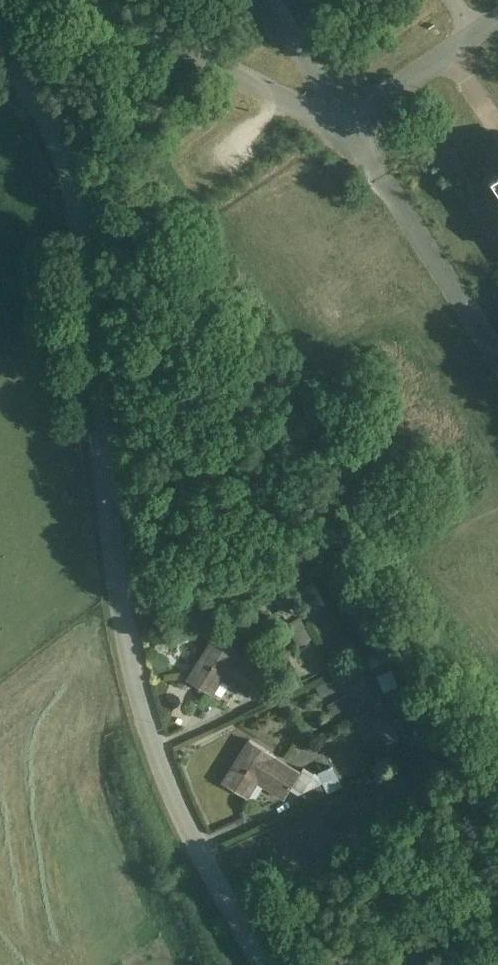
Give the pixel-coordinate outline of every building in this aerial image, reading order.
[(215,637),(189,681),(213,695),(223,678),(232,684),(238,675),(255,686),(249,694),(250,695),(266,670),(239,653),(239,652),(215,637)] [(387,657),(371,664),(382,691),(398,685),(387,657)] [(302,685),(295,671),(282,678),(284,681),(262,693),(267,704),(302,685)] [(340,675),(318,686),(333,716),(355,705),(340,675)] [(401,739),(386,712),(372,719),(387,746),(401,739)] [(275,755),(251,740),(224,783),(248,798),(258,783),(285,800),(301,773),(274,757),(275,755)] [(323,781),(302,792),(307,802),(343,784),(332,765),(318,771),(323,781)]
